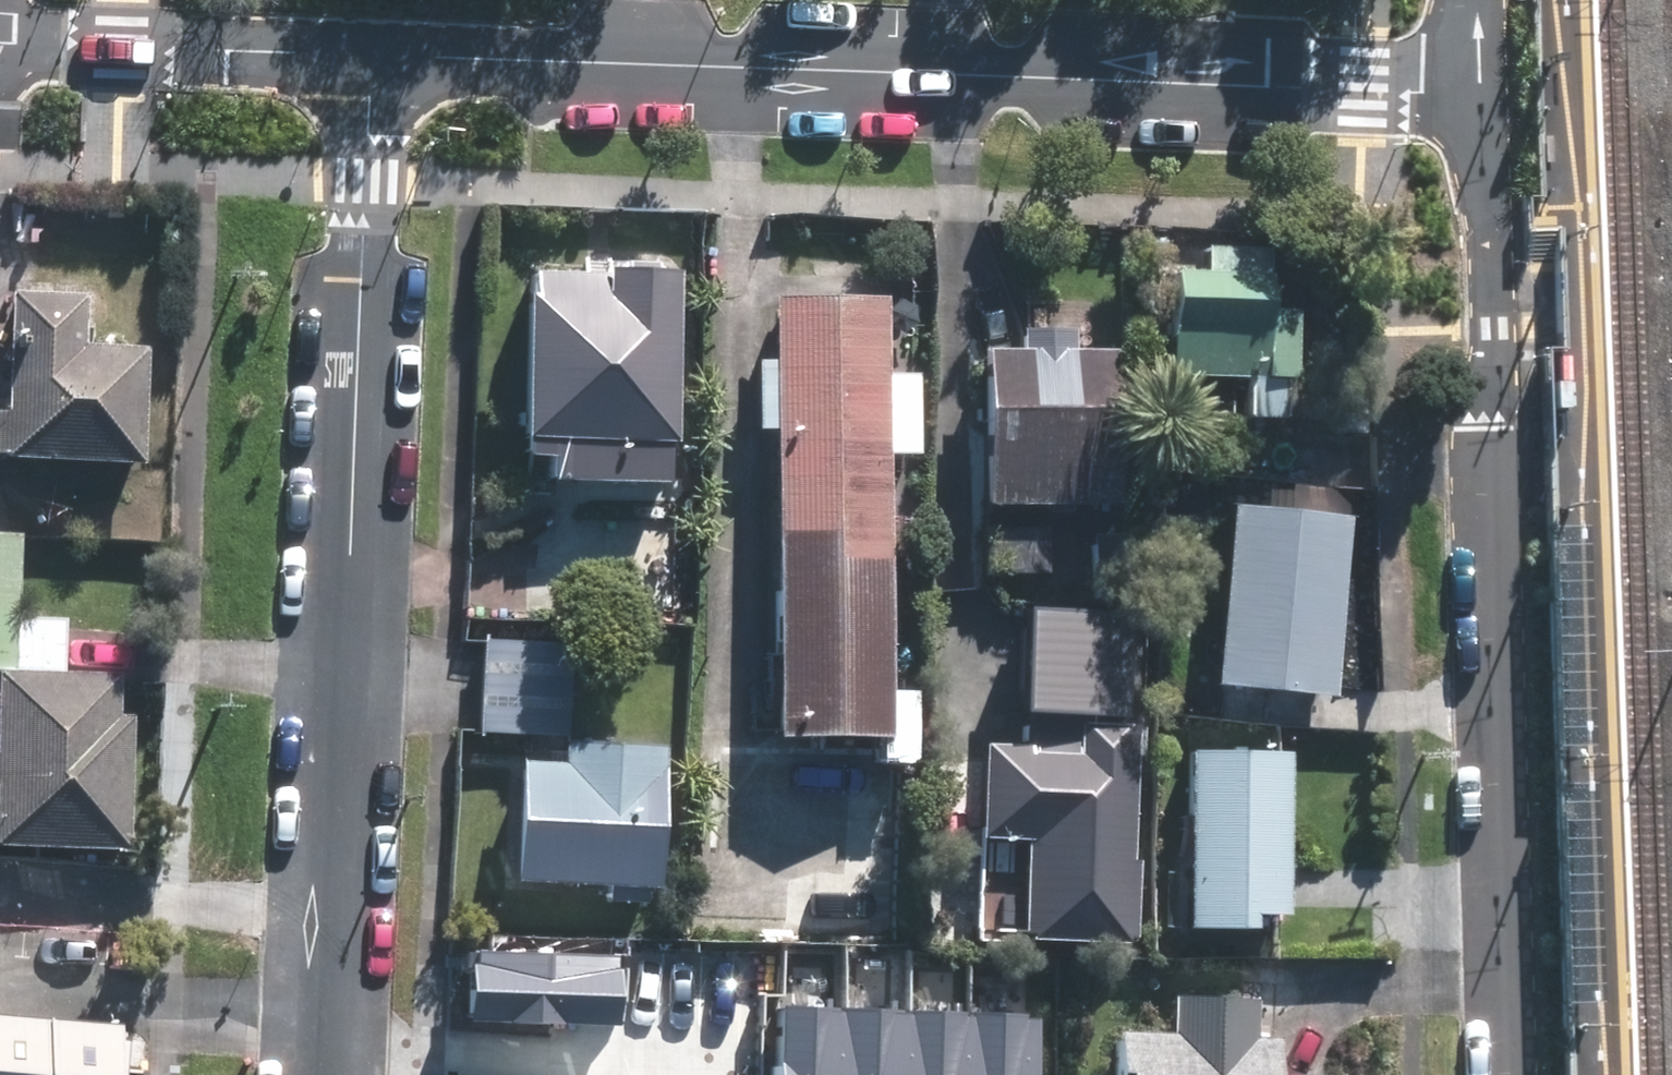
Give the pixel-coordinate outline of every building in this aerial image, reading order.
[(1249,259),(1249,238),(1191,235),(1190,258),(1158,257),(1155,362),(1233,365),(1232,402),(1273,403),(1274,364),(1278,364),(1280,296),(1251,294),(1253,259),(1249,259)] [(656,425),(661,256),(588,253),(588,281),(507,278),(502,421),(531,422),(530,465),(650,469),(651,425),(656,425)] [(757,284),(756,722),(867,723),(870,284),(757,284)] [(0,367),(0,451),(134,458),(140,342),(76,338),(78,289),(5,285),(0,367)] [(1056,334),(1056,315),(1000,315),(1000,335),(965,336),(966,491),(1103,490),(1102,335),(1056,334)] [(1214,490),(1197,671),(1318,681),(1334,500),(1214,490)] [(970,567),(1033,566),(1033,513),(970,513),(970,567)] [(1583,514),(1541,514),(1547,1001),(1590,1000),(1583,514)] [(1117,519),(1080,519),(1080,583),(1117,582),(1117,519)] [(123,840),(125,710),(112,709),(113,666),(58,665),(58,613),(14,612),(16,525),(0,525),(0,838),(123,840)] [(556,629),(465,624),(461,719),(551,722),(556,629)] [(1009,825),(1006,919),(1015,919),(1015,926),(1114,929),(1114,922),(1122,923),(1126,845),(1118,845),(1123,705),(1059,702),(1058,731),(967,728),(963,823),(1009,825)] [(498,868),(646,874),(652,730),(549,725),(548,746),(503,744),(498,868)] [(1173,735),(1171,912),(1238,912),(1239,899),(1275,900),(1276,737),(1173,735)] [(469,1010),(613,1015),(615,949),(471,944),(469,1010)] [(1242,984),(1157,981),(1156,1015),(1102,1014),(1100,1074),(1278,1074),(1278,1067),(1264,1067),(1265,1019),(1242,1018),(1242,984)] [(768,1074),(1030,1074),(1031,1003),(770,996),(768,1074)] [(46,1008),(0,1004),(0,1074),(40,1074),(46,1008)] [(116,1014),(46,1008),(40,1074),(111,1074),(116,1014)]
